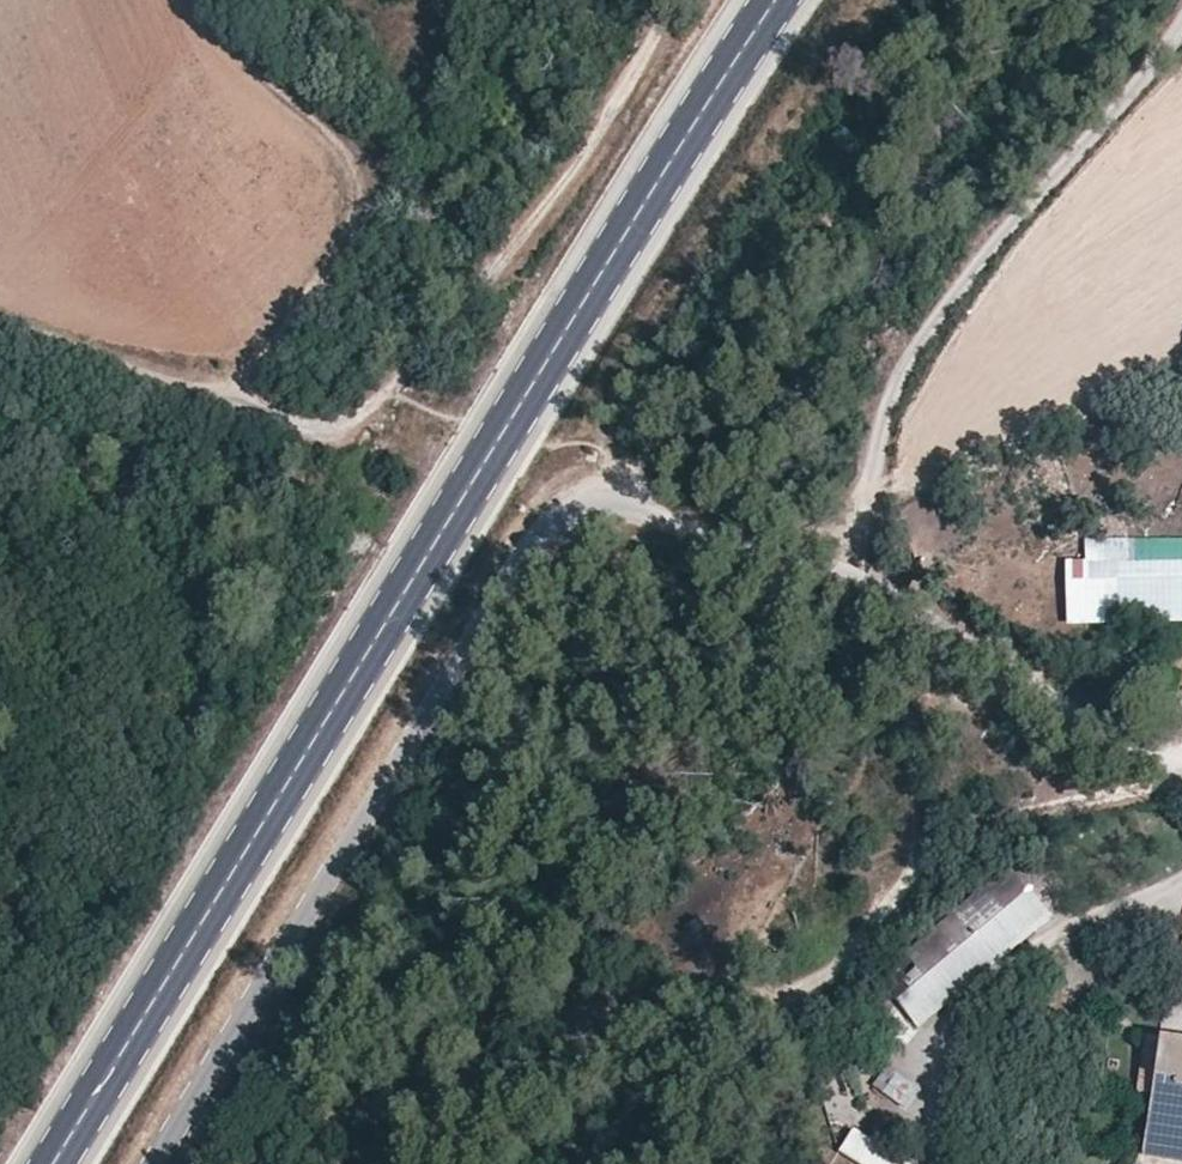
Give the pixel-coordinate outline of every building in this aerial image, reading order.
[(1085,540),(1087,566),(1069,566),(1071,625),(1181,624),(1181,541),(1085,540)] [(915,1024),(1052,911),(1054,895),(1049,875),(1027,864),(1013,865),(906,955),(917,967),(903,981),(910,990),(897,1001),(915,1024)] [(877,1025),(902,1049),(919,1031),(895,1008),(877,1025)] [(1146,1036),(1137,1092),(1153,1095),(1150,1112),(1181,1118),(1181,1042),(1146,1036)] [(883,1093),(897,1074),(887,1067),(873,1085),(883,1093)] [(918,1091),(897,1074),(883,1093),(904,1109),(918,1091)] [(1150,1112),(1143,1157),(1181,1163),(1181,1118),(1150,1112)] [(853,1130),(839,1152),(858,1163),(909,1163),(853,1130)]
